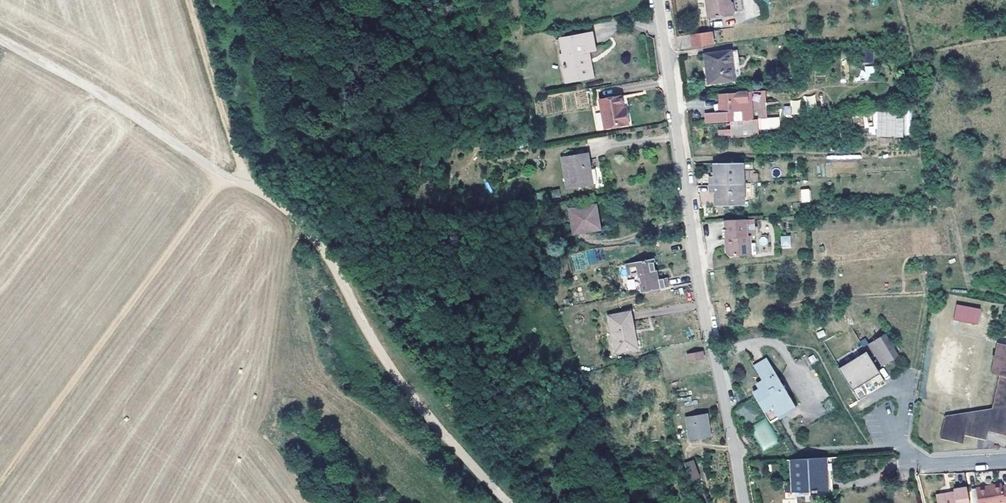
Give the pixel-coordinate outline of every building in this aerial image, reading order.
[(710,18),(732,15),(735,12),(734,2),(731,0),(708,0),(710,18)] [(712,31),(693,34),(694,47),(714,45),(712,31)] [(592,36),(591,33),(560,38),(560,42),(592,36)] [(563,54),(567,54),(568,64),(562,65),(564,81),(578,79),(578,75),(587,73),(585,60),(589,59),(588,50),(594,49),(592,36),(560,42),(563,54)] [(737,49),(730,50),(731,58),(738,58),(737,49)] [(730,50),(705,53),(709,84),(734,80),(731,58),(730,50)] [(563,54),(560,55),(562,65),(568,64),(567,54),(563,54)] [(861,67),(863,79),(874,78),(873,65),(861,67)] [(765,90),(750,92),(752,120),(762,119),(767,118),(765,90)] [(623,92),(601,95),(605,123),(629,120),(627,110),(625,110),(624,105),(623,92)] [(750,92),(719,94),(720,112),(706,113),(706,123),(752,120),(750,92)] [(814,95),(804,97),(807,109),(817,107),(814,95)] [(791,100),(792,115),(801,114),(800,100),(791,100)] [(910,110),(873,111),(874,137),(910,136),(910,110)] [(587,152),(561,156),(567,189),(592,185),(587,152)] [(715,176),(710,176),(710,185),(758,183),(757,173),(753,173),(753,162),(714,163),(715,176)] [(758,183),(710,185),(710,193),(715,193),(716,205),(744,205),(744,198),(759,198),(758,183)] [(595,204),(577,208),(581,232),(600,229),(595,204)] [(577,208),(569,209),(573,233),(581,232),(577,208)] [(743,219),(724,220),(725,238),(729,238),(729,242),(728,242),(726,244),(748,243),(747,236),(744,236),(743,219)] [(781,249),(791,248),(790,235),(780,236),(781,249)] [(726,244),(725,245),(726,253),(729,256),(748,255),(748,243),(726,244)] [(628,275),(638,273),(642,291),(668,286),(666,277),(658,278),(657,273),(655,273),(652,258),(626,263),(628,275)] [(980,310),(970,308),(972,318),(979,316),(980,310)] [(630,312),(608,316),(615,351),(637,347),(630,312)] [(866,351),(838,368),(859,401),(867,395),(860,385),(880,373),(871,358),(875,355),(882,366),(898,356),(885,333),(868,343),(865,338),(860,341),(866,351)] [(999,375),(992,408),(945,416),(940,438),(963,443),(965,435),(986,440),(988,431),(1005,435),(1005,344),(997,342),(991,373),(999,375)] [(702,351),(687,353),(689,361),(704,358),(702,351)] [(813,354),(808,357),(811,363),(817,360),(813,354)] [(753,366),(766,386),(753,393),(769,421),(795,406),(767,359),(765,360),(756,365),(753,366)] [(797,408),(795,406),(769,421),(770,423),(783,416),(797,408)] [(707,413),(686,416),(689,439),(710,435),(707,413)] [(750,426),(763,450),(778,442),(766,418),(750,426)] [(826,457),(789,460),(791,491),(826,489),(826,457)] [(692,460),(685,463),(691,480),(699,476),(692,460)] [(762,461),(752,463),(754,472),(763,471),(762,461)] [(696,486),(701,502),(708,502),(702,484),(696,486)] [(976,488),(978,502),(1005,502),(1005,485),(1002,486),(1002,484),(976,488)] [(936,498),(937,502),(969,502),(966,487),(953,489),(954,492),(954,494),(936,498)]
